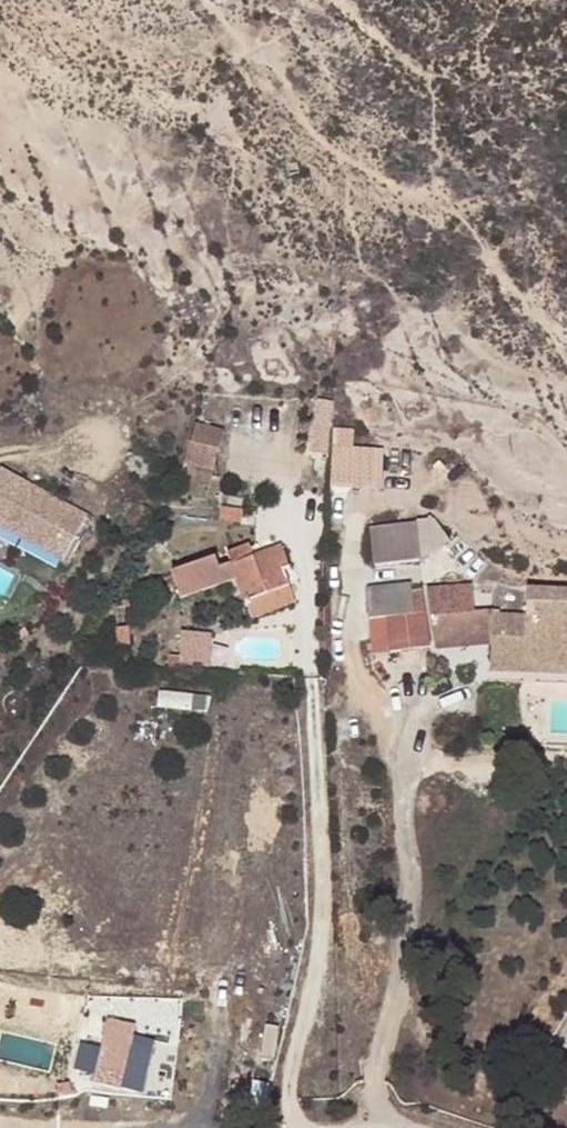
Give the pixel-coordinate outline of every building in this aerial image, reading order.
[(379,489),(384,447),(353,444),(354,427),(335,426),(338,399),(314,397),(309,453),(329,455),(326,483),(379,489)] [(223,432),(189,421),(177,460),(211,470),(223,432)] [(91,515),(0,466),(0,528),(65,563),(91,515)] [(440,518),(370,522),(372,557),(441,553),(440,518)] [(234,564),(249,598),(292,581),(287,570),(292,568),(283,545),(234,564)] [(174,566),(184,593),(228,578),(219,551),(174,566)] [(388,607),(391,644),(428,643),(427,605),(425,573),(378,577),(380,608),(388,607)] [(292,581),(249,598),(256,615),(300,598),(292,581)] [(120,645),(135,645),(132,608),(117,608),(120,645)] [(450,628),(466,626),(466,611),(451,612),(450,628)] [(510,652),(510,656),(566,661),(566,651),(566,617),(514,614),(512,631),(510,652)] [(491,648),(510,652),(512,631),(493,629),(491,648)] [(177,663),(210,664),(211,631),(178,630),(177,663)] [(151,1042),(154,1018),(134,1015),(131,1039),(151,1042)] [(82,1043),(76,1072),(91,1075),(97,1046),(82,1043)]
